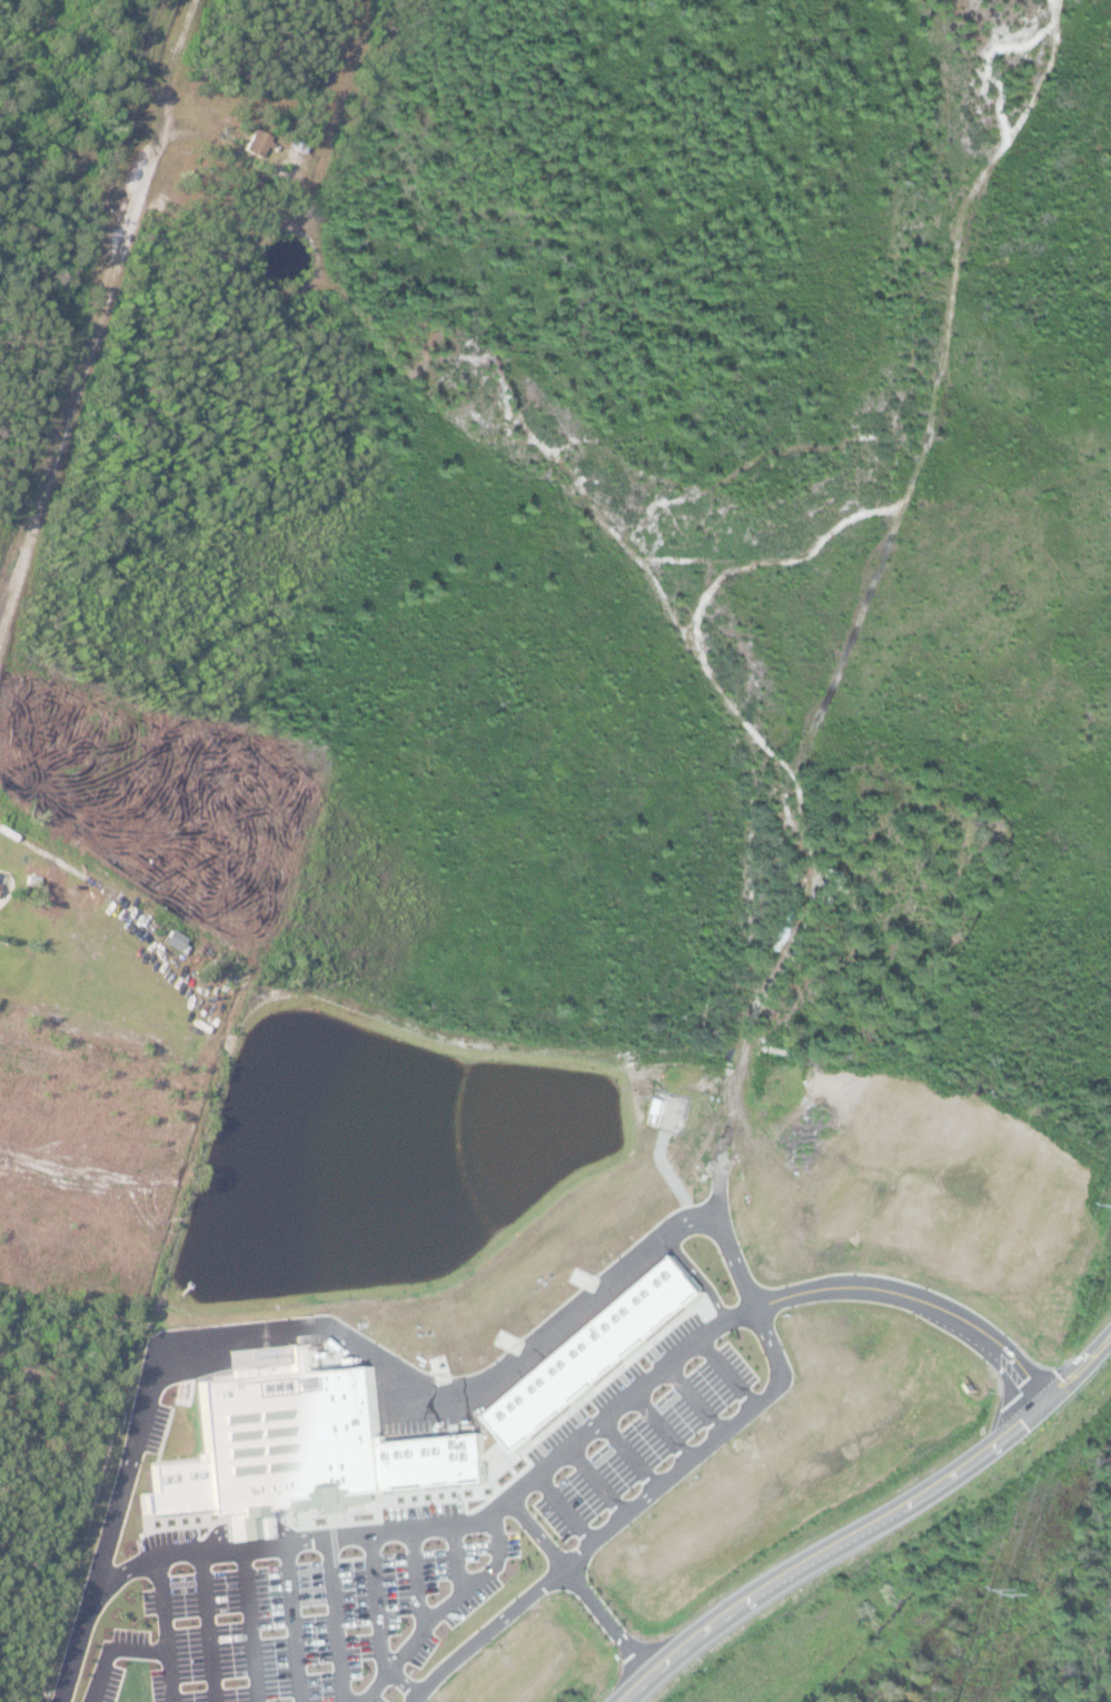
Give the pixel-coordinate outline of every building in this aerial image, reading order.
[(257,163),(270,139),(254,130),(241,154),(257,163)] [(180,954),(187,940),(169,931),(162,945),(180,954)] [(483,1413),(513,1448),(701,1290),(671,1254),(483,1413)] [(137,1513),(204,1506),(204,1512),(231,1508),(231,1515),(254,1513),(252,1506),(292,1502),(294,1507),(374,1500),(374,1491),(484,1481),(479,1431),(384,1441),(383,1433),(375,1434),(368,1364),(308,1370),(306,1342),(285,1344),(288,1370),(192,1379),(199,1451),(196,1451),(197,1458),(147,1463),(149,1491),(135,1492),(137,1513)]
